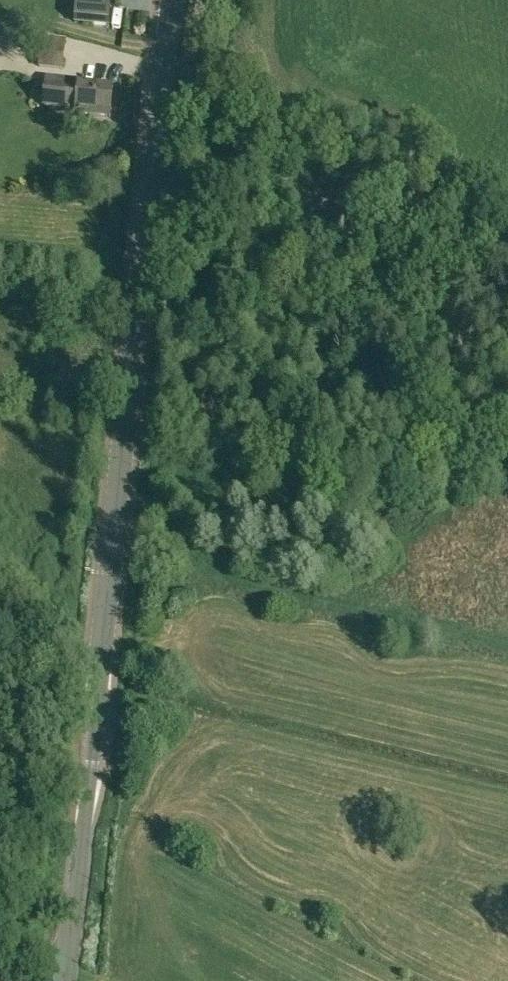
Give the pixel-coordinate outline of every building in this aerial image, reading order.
[(73,22),(110,25),(112,0),(75,0),(73,22)] [(67,38),(41,36),(38,67),(63,70),(67,38)] [(79,83),(47,79),(44,106),(75,109),(75,113),(111,116),(114,87),(79,83)]
